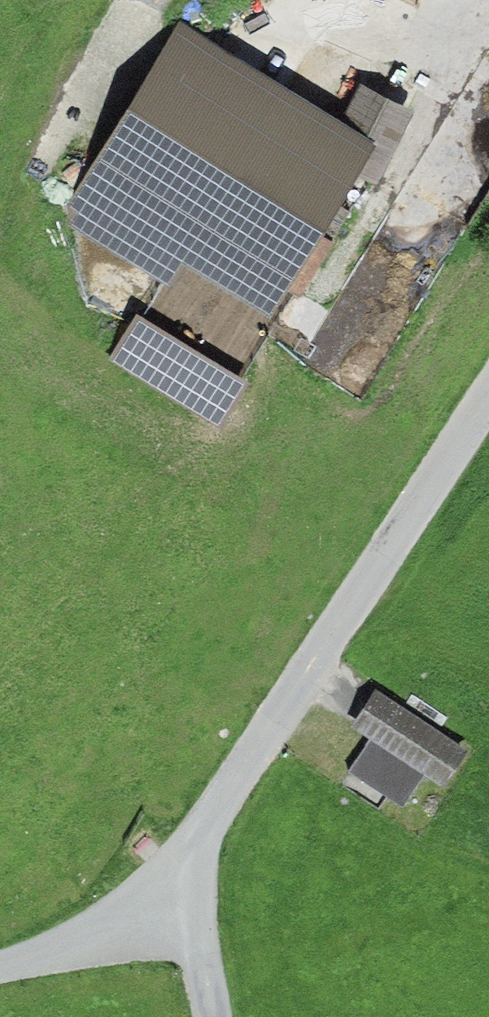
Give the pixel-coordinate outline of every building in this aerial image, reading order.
[(345,166),(364,130),(343,118),(179,21),(70,217),(166,278),(182,251),(270,303),(345,166)] [(359,78),(343,118),(364,130),(345,166),(380,180),(413,102),(359,78)] [(222,421),(251,371),(139,307),(111,356),(222,421)] [(484,747),(385,682),(363,716),(384,730),(364,760),(418,796),(435,771),(458,786),(484,747)]
